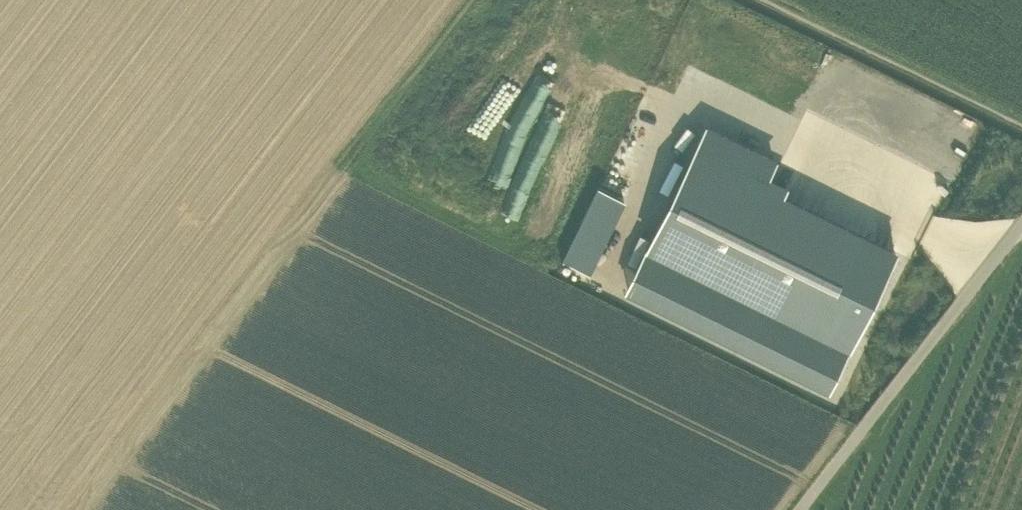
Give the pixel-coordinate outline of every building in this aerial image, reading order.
[(708,128),(649,248),(848,345),(895,250),(767,188),(771,178),(766,175),(773,160),(708,128)] [(598,186),(563,258),(588,270),(624,199),(598,186)] [(649,248),(628,290),(827,387),(848,345),(649,248)]
